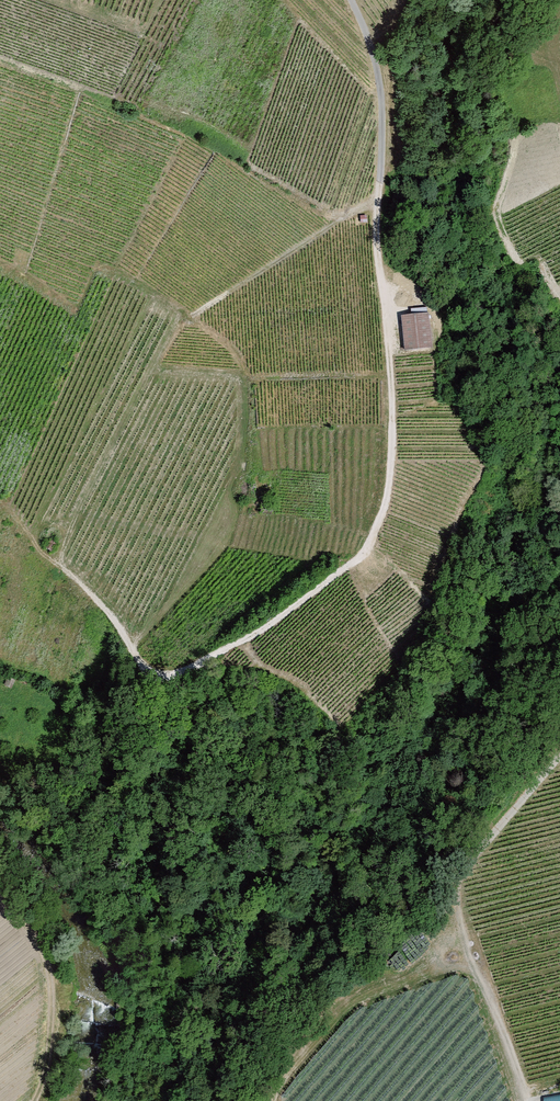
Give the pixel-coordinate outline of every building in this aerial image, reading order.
[(431,317),(401,319),(404,354),(434,353),(431,317)] [(544,1100),(559,1100),(559,1093),(543,1096),(544,1100)]
